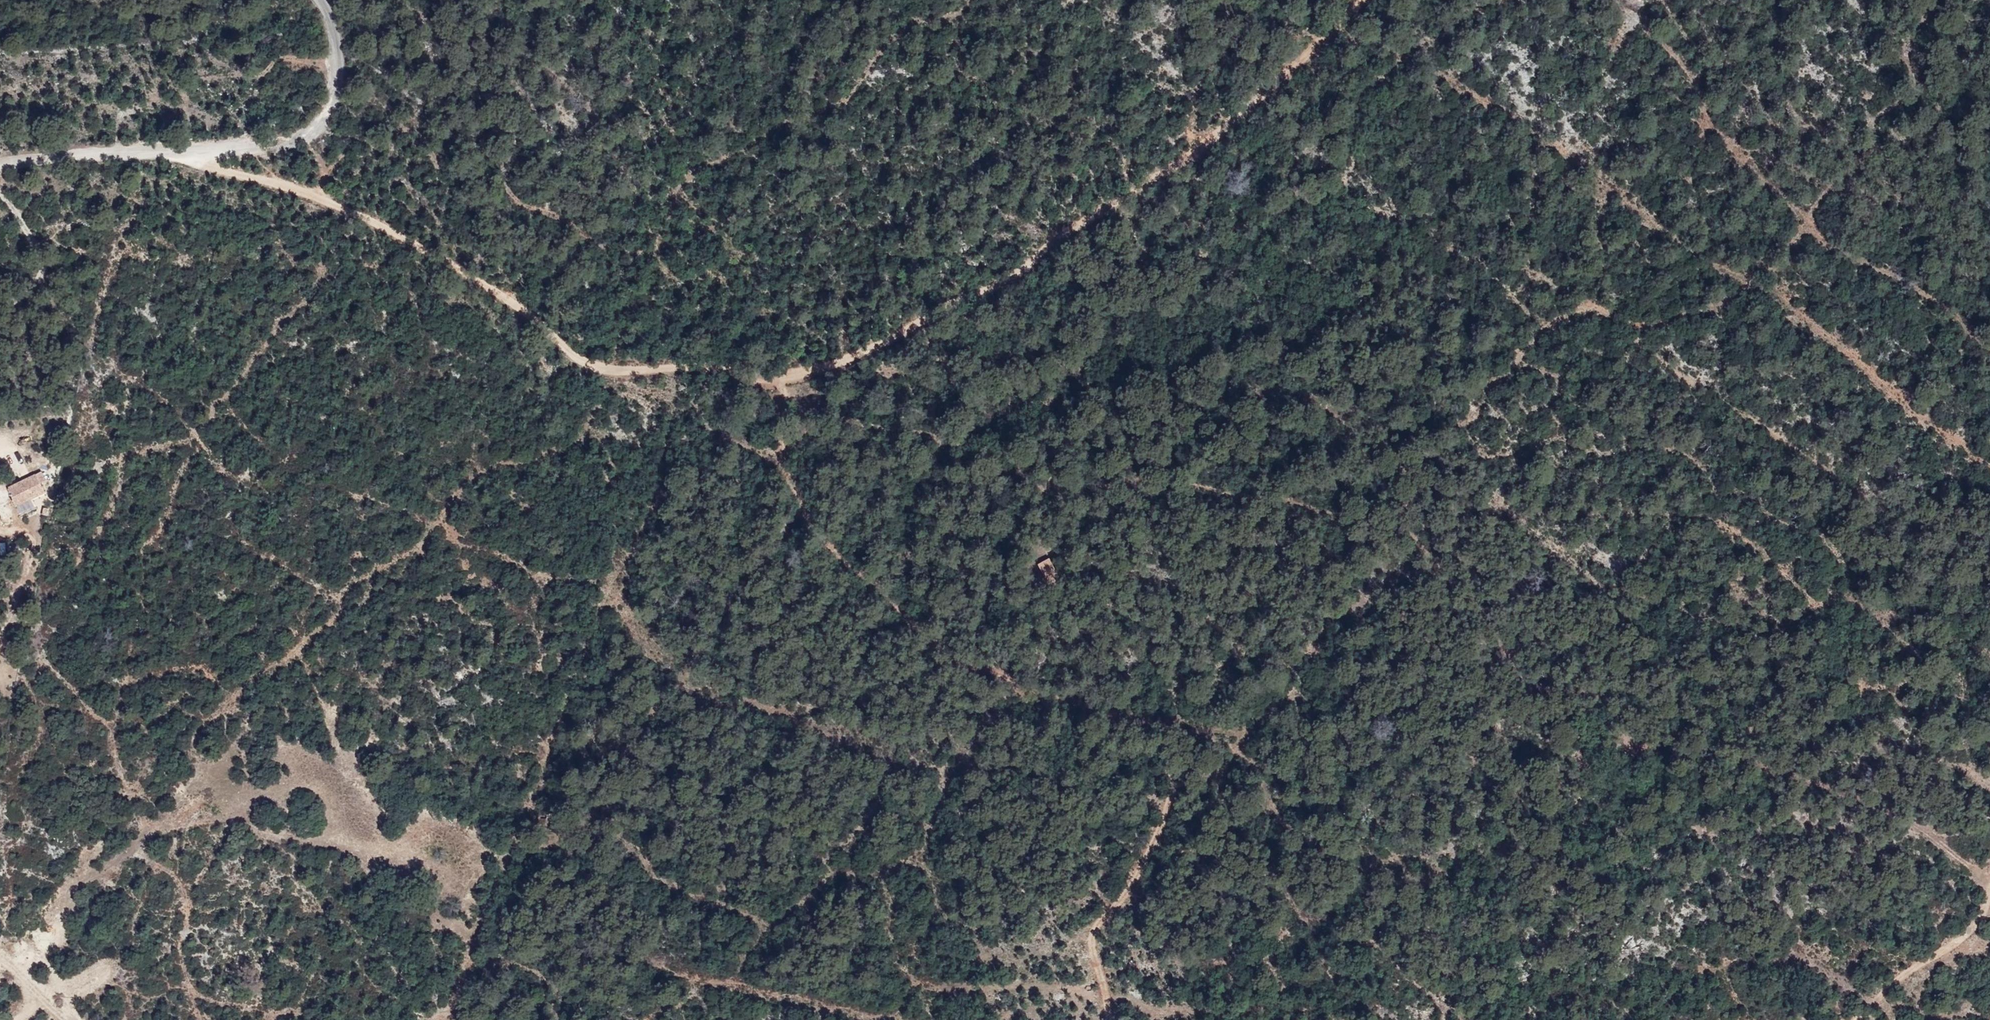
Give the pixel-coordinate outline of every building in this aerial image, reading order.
[(36,473),(6,487),(13,500),(45,487),(36,473)] [(1051,556),(1038,560),(1045,581),(1058,576),(1051,556)]
